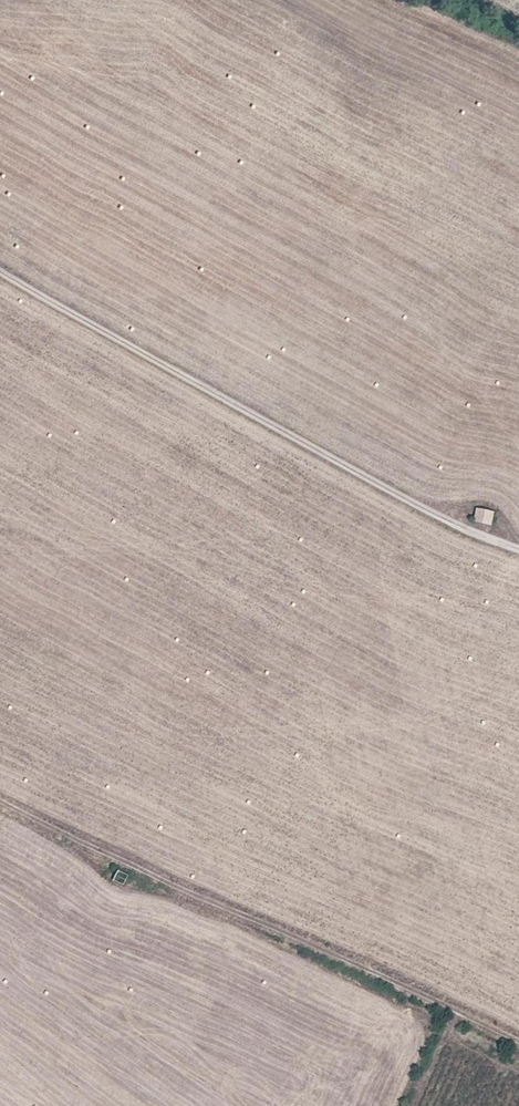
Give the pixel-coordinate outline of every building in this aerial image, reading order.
[(494,513),(477,509),(474,521),(492,524),(494,513)] [(124,886),(129,875),(118,869),(112,880),(124,886)]
